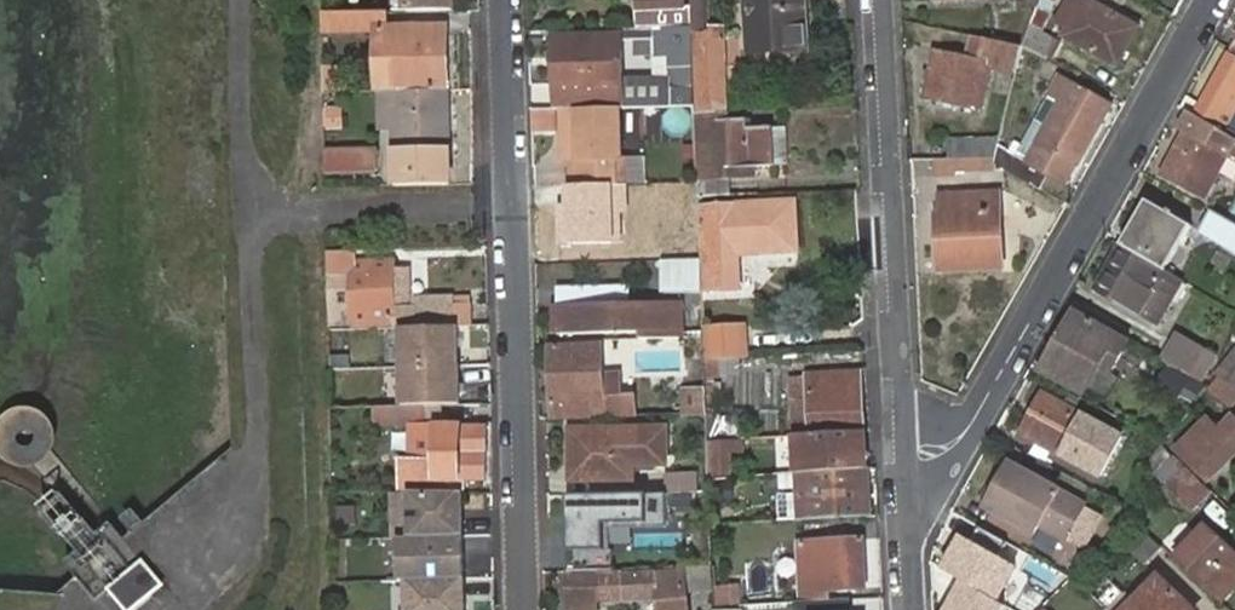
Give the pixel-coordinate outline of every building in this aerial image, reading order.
[(456,0),(410,0),(410,14),(456,14),(456,0)] [(638,13),(684,11),(684,0),(637,0),(638,13)] [(805,27),(803,0),(749,0),(750,31),(805,27)] [(1062,36),(1115,64),(1137,27),(1088,0),(1068,0),(1062,12),(1071,18),(1062,36)] [(1049,11),(1038,5),(1022,44),(1046,58),(1056,40),(1042,32),(1049,11)] [(389,14),(325,15),(325,34),(377,33),(378,53),(396,53),(398,93),(447,93),(445,26),(389,28),(389,14)] [(638,19),(637,29),(685,28),(685,18),(638,19)] [(622,30),(622,35),(622,40),(673,38),(676,107),(695,107),(692,27),(685,28),(637,29),(622,30)] [(806,50),(805,27),(750,31),(751,53),(806,50)] [(720,33),(695,34),(701,111),(727,110),(724,65),(721,66),(720,33)] [(554,36),(556,109),(624,108),(622,40),(622,35),(554,36)] [(1003,66),(1016,68),(1022,47),(1006,44),(1003,66)] [(933,49),(924,100),(980,111),(991,60),(989,60),(990,50),(972,46),(970,56),(933,49)] [(396,53),(378,53),(379,92),(398,93),(396,53)] [(1197,112),(1227,129),(1234,115),(1234,60),(1229,56),(1197,112)] [(342,66),(325,66),(325,93),(343,93),(342,66)] [(993,163),(1040,189),(1048,175),(1067,185),(1089,146),(1088,145),(1110,104),(1070,82),(1069,86),(1057,79),(1048,95),(1060,101),(1027,162),(997,146),(994,156),(993,163)] [(448,171),(447,93),(398,93),(400,171),(448,171)] [(322,106),(322,130),(340,130),(340,106),(322,106)] [(1189,113),(1179,129),(1185,132),(1160,176),(1202,199),(1216,176),(1225,182),(1234,163),(1234,140),(1189,113)] [(624,114),(606,115),(563,115),(563,158),(570,158),(570,185),(623,184),(624,114)] [(726,114),(696,116),(696,143),(697,163),(698,167),(721,166),(722,169),(755,167),(777,166),(774,129),(749,130),(749,119),(728,120),(726,114)] [(788,127),(774,129),(777,166),(791,165),(788,127)] [(997,146),(999,138),(948,137),(948,157),(994,156),(997,146)] [(379,148),(325,148),(325,173),(379,172),(379,148)] [(721,166),(698,167),(698,176),(755,174),(755,167),(722,169),(721,166)] [(400,171),(401,187),(448,186),(448,171),(400,171)] [(698,180),(699,182),(699,197),(732,195),(732,179),(698,180)] [(623,184),(570,185),(571,245),(624,245),(623,184)] [(939,215),(943,268),(1005,264),(1001,192),(950,195),(951,215),(939,215)] [(700,207),(701,259),(702,286),(712,286),(712,291),(738,289),(737,255),(736,249),(747,249),(748,254),(797,252),(796,202),(700,207)] [(1164,272),(1191,223),(1145,202),(1119,247),(1164,272)] [(1216,215),(1203,237),(1234,254),(1234,225),(1216,215)] [(1155,324),(1179,280),(1164,272),(1119,247),(1094,289),(1155,324)] [(337,258),(326,258),(326,288),(337,288),(337,258)] [(702,286),(701,259),(674,260),(662,260),(662,288),(689,288),(702,288),(702,286)] [(353,261),(352,319),(392,319),(392,268),(392,261),(353,261)] [(410,268),(392,268),(393,310),(410,310),(410,268)] [(557,288),(558,333),(639,330),(639,337),(680,336),(679,307),(639,305),(630,306),(629,286),(557,288)] [(414,295),(415,326),(474,324),(473,294),(414,295)] [(1074,311),(1041,369),(1082,392),(1114,335),(1074,311)] [(748,321),(703,323),(704,336),(704,360),(751,356),(748,321)] [(415,326),(400,327),(402,406),(463,404),(460,326),(415,326)] [(1174,334),(1161,357),(1206,384),(1211,378),(1216,358),(1174,334)] [(704,360),(704,336),(680,336),(682,413),(705,413),(704,360)] [(551,345),(553,417),(604,415),(602,343),(551,345)] [(1176,403),(1191,380),(1168,365),(1153,390),(1176,403)] [(614,373),(615,387),(638,387),(637,373),(614,373)] [(793,401),(795,431),(863,427),(860,373),(832,375),(834,392),(809,395),(810,399),(793,401)] [(834,392),(832,375),(808,376),(809,395),(834,392)] [(1021,432),(1100,477),(1120,439),(1042,396),(1021,432)] [(1232,415),(1219,429),(1234,446),(1234,417),(1232,415)] [(1177,450),(1208,480),(1234,455),(1203,424),(1177,450)] [(571,429),(571,460),(584,460),(584,478),(632,477),(632,463),(631,448),(643,448),(643,463),(669,463),(667,427),(571,429)] [(799,498),(801,517),(869,514),(863,427),(795,431),(799,486),(786,488),(786,499),(799,498)] [(407,489),(436,488),(435,482),(484,481),(484,430),(436,429),(436,467),(407,467),(407,489)] [(710,478),(735,477),(734,455),(746,454),(745,442),(710,443),(710,478)] [(632,463),(643,463),(643,448),(631,448),(632,463)] [(1155,476),(1192,509),(1208,493),(1173,459),(1155,476)] [(584,460),(571,460),(571,478),(584,478),(584,460)] [(979,504),(986,508),(1009,464),(1004,462),(979,504)] [(1009,464),(986,508),(1031,533),(1036,524),(1064,539),(1084,505),(1009,464)] [(663,472),(664,492),(672,491),(674,491),(690,491),(699,491),(699,471),(663,472)] [(590,492),(566,493),(567,549),(579,549),(579,569),(611,569),(611,548),(603,547),(603,520),(667,520),(667,506),(691,506),(690,491),(674,491),(672,491),(664,492),(643,492),(590,492)] [(391,493),(392,539),(399,539),(400,579),(407,579),(407,609),(468,609),(466,492),(391,493)] [(1217,600),(1234,581),(1234,551),(1208,525),(1173,559),(1217,600)] [(1124,544),(1145,565),(1162,549),(1140,528),(1124,544)] [(1019,568),(960,536),(942,570),(963,583),(965,584),(999,604),(1019,568)] [(864,538),(802,541),(805,599),(830,598),(830,589),(868,588),(864,538)] [(579,549),(567,549),(567,569),(579,569),(579,549)] [(100,589),(118,609),(131,609),(160,585),(136,558),(100,589)] [(1134,602),(1099,569),(1081,586),(1105,609),(1126,609),(1134,602)] [(596,575),(566,573),(566,609),(597,609),(597,601),(659,599),(660,609),(690,609),(688,571),(658,573),(596,575)] [(1127,609),(1187,609),(1156,580),(1127,609)] [(965,584),(963,583),(947,609),(1009,609),(999,604),(965,584)] [(738,584),(713,585),(714,606),(739,605),(738,584)] [(795,603),(796,609),(853,609),(852,599),(795,603)]
